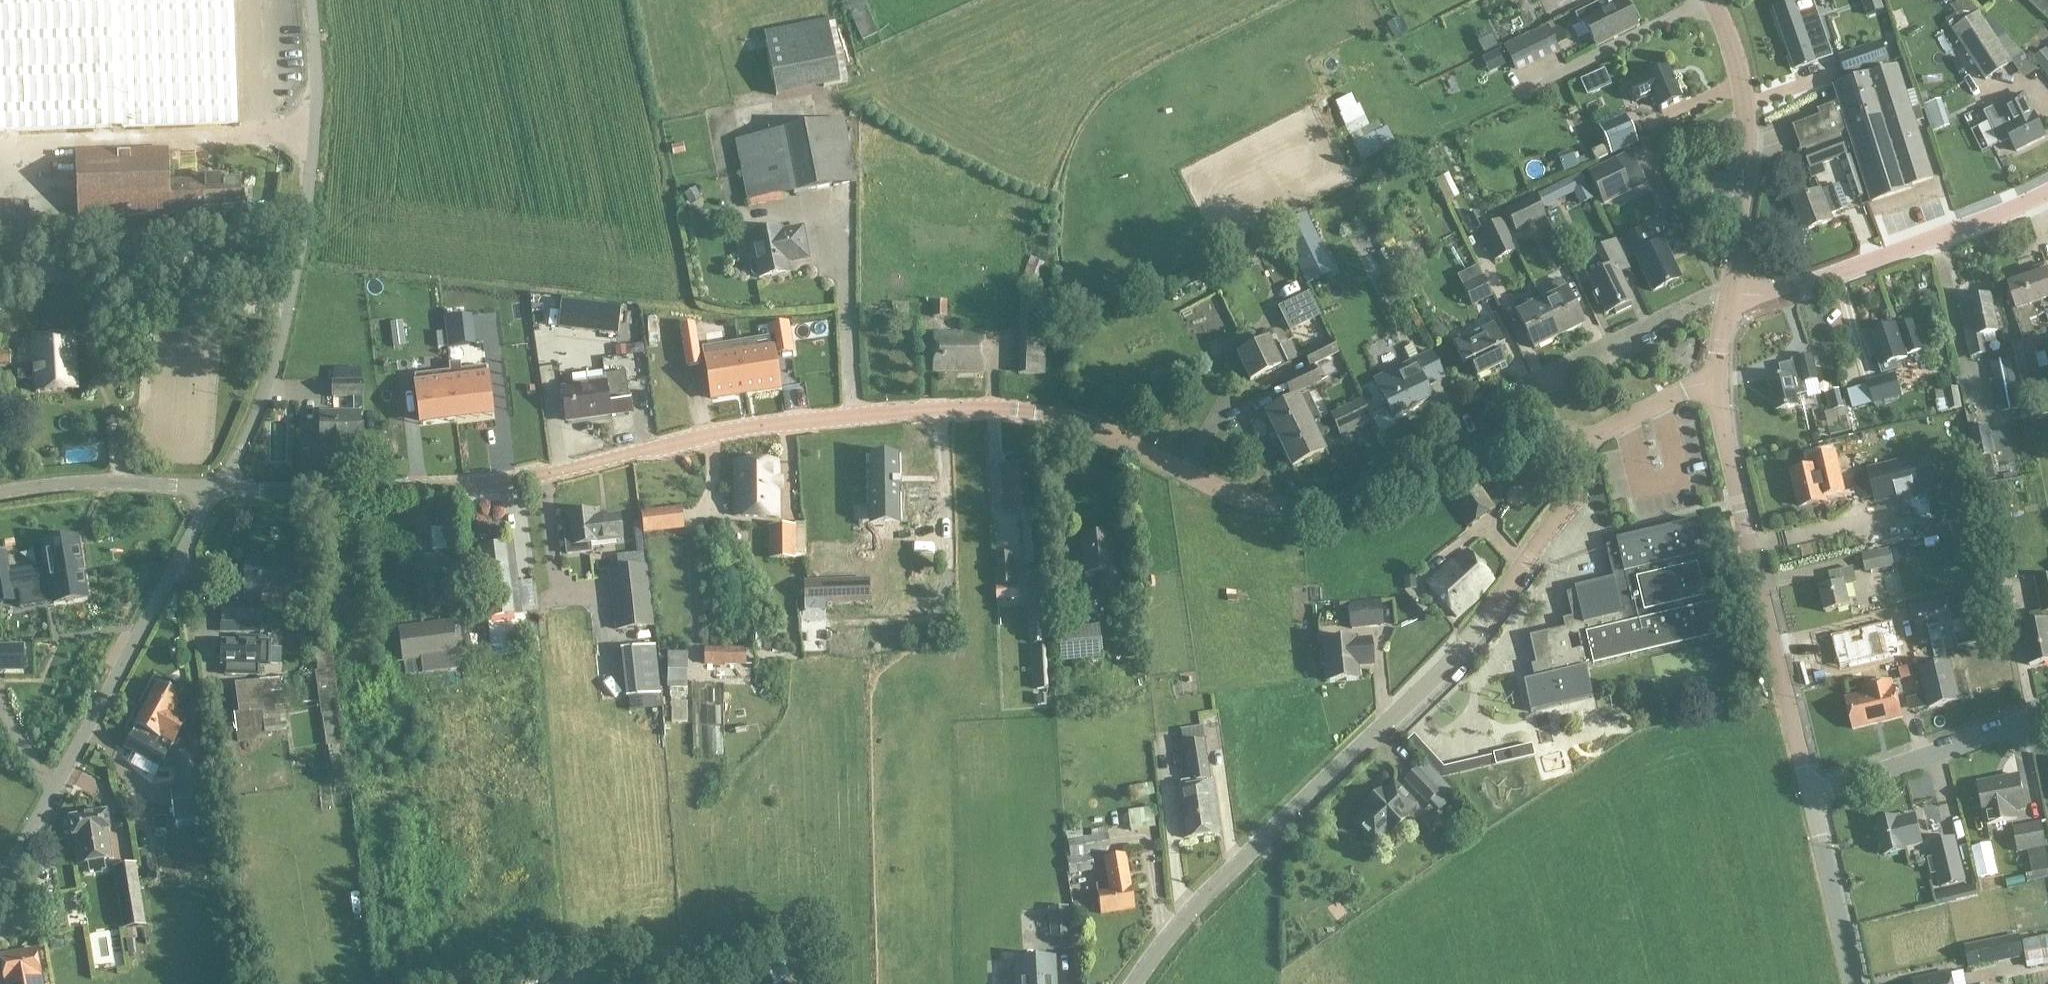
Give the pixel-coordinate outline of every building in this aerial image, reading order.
[(238,123),(234,0),(0,0),(0,132),(238,123)] [(863,0),(846,0),(864,40),(878,34),(863,0)] [(1584,22),(1597,47),(1638,27),(1636,24),(1641,22),(1635,10),(1630,12),(1625,1),(1621,3),(1620,0),(1608,0),(1577,16),(1581,24),(1584,22)] [(1787,42),(1789,42),(1793,55),(1792,56),(1796,70),(1834,57),(1815,0),(1800,0),(1775,8),(1787,42)] [(2047,18),(2047,0),(2029,0),(2047,18)] [(1987,81),(2014,64),(1981,13),(1955,31),(1987,81)] [(829,20),(764,33),(776,96),(842,83),(829,20)] [(1505,49),(1515,70),(1558,49),(1548,28),(1505,49)] [(1366,38),(1352,43),(1356,55),(1371,49),(1366,38)] [(1858,71),(1889,61),(1884,44),(1853,55),(1858,71)] [(1490,55),(1497,69),(1510,63),(1503,48),(1490,55)] [(2047,49),(2035,59),(2047,76),(2047,50),(2047,49)] [(2024,54),(2015,62),(2026,74),(2035,65),(2024,54)] [(1628,85),(1636,102),(1652,95),(1658,108),(1681,98),(1667,67),(1645,77),(1645,78),(1628,85)] [(1840,100),(1816,110),(1818,115),(1790,126),(1800,150),(1850,131),(1873,203),(1912,190),(1911,187),(1934,180),(1915,121),(1924,118),(1921,109),(1912,112),(1898,68),(1869,77),(1836,87),(1840,100)] [(1588,95),(1599,90),(1593,76),(1582,81),(1588,95)] [(1987,114),(2002,144),(2011,139),(2018,152),(2047,137),(2036,114),(2035,114),(2025,95),(1987,114)] [(1942,100),(1924,106),(1933,133),(1951,126),(1942,100)] [(843,118),(735,141),(748,202),(793,193),(794,195),(857,183),(843,118)] [(1611,154),(1637,143),(1629,125),(1603,136),(1611,154)] [(1396,145),(1388,127),(1352,144),(1361,162),(1396,145)] [(1849,155),(1843,139),(1805,153),(1811,170),(1849,155)] [(1603,146),(1591,152),(1596,162),(1607,156),(1603,146)] [(168,148),(76,151),(78,216),(241,211),(240,178),(219,179),(219,176),(205,176),(205,179),(169,181),(168,148)] [(1548,164),(1555,177),(1583,162),(1577,150),(1548,164)] [(1632,192),(1616,159),(1588,172),(1604,205),(1632,192)] [(1444,197),(1457,190),(1448,172),(1435,178),(1444,197)] [(1581,175),(1559,186),(1564,197),(1575,192),(1581,204),(1592,199),(1581,175)] [(1829,189),(1832,198),(1833,201),(1826,204),(1821,192),(1795,203),(1802,221),(1800,221),(1803,229),(1805,229),(1806,232),(1833,221),(1830,215),(1849,207),(1840,185),(1829,189)] [(1546,217),(1535,195),(1504,210),(1516,232),(1546,217)] [(1468,216),(1476,232),(1485,228),(1477,212),(1468,216)] [(1666,220),(1669,228),(1673,229),(1679,226),(1680,222),(1676,215),(1673,214),(1667,216),(1666,220)] [(1306,216),(1280,228),(1308,284),(1333,272),(1306,216)] [(1494,262),(1516,251),(1501,220),(1480,231),(1494,262)] [(794,260),(794,262),(809,259),(803,227),(782,231),(782,228),(751,234),(756,260),(753,261),(751,264),(753,274),(756,276),(759,275),(760,278),(790,273),(788,261),(794,260)] [(1677,265),(1674,265),(1663,243),(1656,246),(1647,228),(1624,239),(1633,258),(1637,256),(1654,291),(1680,279),(1680,277),(1682,275),(1677,265)] [(1632,307),(1630,303),(1632,302),(1618,275),(1630,269),(1617,242),(1597,252),(1606,270),(1589,279),(1595,292),(1593,293),(1598,305),(1601,304),(1606,315),(1614,311),(1616,314),(1632,307)] [(107,246),(92,246),(92,260),(108,260),(107,246)] [(2047,266),(2007,280),(2014,300),(2010,301),(2023,338),(2035,334),(2030,322),(2047,316),(2047,320),(2047,268),(2047,266)] [(1492,298),(1483,279),(1463,289),(1472,308),(1492,298)] [(1582,325),(1566,291),(1561,281),(1552,285),(1557,295),(1541,303),(1558,337),(1582,325)] [(1320,316),(1310,294),(1280,309),(1290,331),(1320,316)] [(1991,297),(1960,303),(1972,358),(1987,354),(1984,336),(1999,333),(1991,297)] [(1558,337),(1541,303),(1525,311),(1520,301),(1512,305),(1533,349),(1558,337)] [(562,302),(558,328),(618,335),(622,309),(562,302)] [(933,302),(933,318),(946,318),(947,302),(933,302)] [(1020,304),(1018,375),(1044,375),(1046,304),(1020,304)] [(450,347),(470,344),(466,317),(447,319),(450,347)] [(391,323),(394,347),(406,345),(403,322),(391,323)] [(793,352),(788,322),(775,324),(780,354),(793,352)] [(1913,323),(1898,328),(1897,325),(1865,337),(1873,358),(1880,356),(1886,374),(1900,369),(1897,362),(1909,358),(1908,355),(1923,350),(1913,323)] [(756,340),(756,324),(735,325),(735,341),(756,340)] [(1499,350),(1505,347),(1495,326),(1454,345),(1465,367),(1470,364),(1477,379),(1506,365),(1499,350)] [(1999,332),(2000,337),(2004,340),(2009,339),(2008,331),(1999,332)] [(33,337),(35,370),(18,371),(18,380),(35,379),(36,392),(76,390),(73,334),(33,337)] [(983,372),(984,334),(933,334),(933,372),(983,372)] [(749,341),(738,343),(745,391),(754,389),(755,392),(779,388),(773,348),(750,352),(749,341)] [(1291,347),(1274,355),(1268,341),(1237,356),(1250,382),(1297,360),(1291,347)] [(1310,368),(1338,355),(1331,341),(1303,355),(1310,368)] [(701,365),(698,342),(683,344),(686,367),(701,365)] [(2031,342),(2014,346),(2021,378),(2038,374),(2031,342)] [(703,349),(712,399),(737,395),(736,392),(745,391),(738,343),(703,349)] [(626,345),(616,346),(617,356),(627,354),(626,345)] [(1408,349),(1414,362),(1375,381),(1394,420),(1432,401),(1426,388),(1445,379),(1432,353),(1421,358),(1415,346),(1408,349)] [(11,363),(10,353),(0,353),(0,364),(11,363)] [(1781,367),(1784,378),(1770,381),(1778,412),(1799,406),(1796,395),(1808,392),(1805,382),(1818,379),(1813,356),(1797,360),(1798,363),(1781,367)] [(521,372),(539,372),(539,358),(522,358),(521,372)] [(2001,413),(2022,408),(2012,359),(1990,364),(2001,413)] [(1313,368),(1310,370),(1284,382),(1291,396),(1320,382),(1313,368)] [(567,422),(632,413),(626,372),(604,375),(605,384),(562,390),(567,422)] [(1874,403),(1901,395),(1895,374),(1868,382),(1874,403)] [(489,375),(452,380),(456,411),(465,410),(465,416),(493,412),(489,375)] [(353,398),(353,413),(321,413),(321,445),(360,445),(360,414),(363,414),(363,397),(363,380),(332,381),(332,398),(353,398)] [(447,412),(456,411),(452,380),(415,384),(419,422),(447,418),(447,412)] [(1951,411),(1963,408),(1958,388),(1946,390),(1951,411)] [(1315,407),(1305,412),(1298,399),(1266,414),(1279,441),(1329,417),(1329,415),(1327,412),(1319,415),(1315,407)] [(1360,402),(1331,416),(1337,428),(1340,434),(1369,420),(1360,402)] [(1841,404),(1825,413),(1832,426),(1849,417),(1841,404)] [(1317,437),(1337,428),(1331,416),(1329,417),(1279,441),(1292,467),(1324,452),(1317,437)] [(1997,465),(1988,427),(1972,431),(1980,468),(1997,465)] [(870,487),(871,519),(871,523),(885,523),(885,519),(898,519),(898,504),(899,504),(898,487),(900,487),(900,481),(898,481),(898,455),(871,455),(871,454),(869,454),(870,474),(873,473),(873,483),(870,483),(870,487)] [(1930,456),(1869,471),(1876,502),(1937,488),(1930,456)] [(364,476),(364,461),(359,461),(359,462),(322,462),(322,476),(364,476)] [(735,516),(778,518),(777,462),(734,463),(735,516)] [(1002,467),(1004,492),(1008,492),(1008,496),(1005,496),(1006,511),(1037,509),(1035,465),(1002,467)] [(1829,482),(1841,480),(1838,468),(1819,473),(1819,469),(1793,476),(1800,507),(1826,501),(1824,490),(1830,489),(1829,482)] [(1477,482),(1449,500),(1468,527),(1495,509),(1477,482)] [(644,533),(684,529),(682,508),(642,513),(644,533)] [(599,543),(623,540),(620,515),(619,515),(620,520),(601,522),(600,510),(569,513),(571,526),(565,526),(568,555),(591,552),(591,544),(599,543)] [(1043,540),(1040,541),(1038,521),(1022,522),(1025,565),(1045,563),(1043,540)] [(1566,594),(1574,626),(1529,636),(1538,678),(1523,681),(1530,713),(1592,699),(1585,668),(1720,636),(1713,604),(1704,606),(1702,599),(1704,598),(1697,566),(1708,563),(1698,521),(1616,540),(1617,544),(1606,546),(1613,578),(1574,587),(1575,592),(1566,594)] [(438,549),(439,526),(431,525),(430,549),(438,549)] [(795,526),(769,527),(769,559),(795,558),(795,526)] [(1110,534),(1080,537),(1084,574),(1099,573),(1101,592),(1122,590),(1120,570),(1114,570),(1110,534)] [(84,574),(85,574),(84,562),(82,563),(78,539),(44,544),(48,566),(8,573),(5,554),(0,555),(0,603),(13,601),(11,592),(51,585),(54,604),(88,598),(84,574)] [(482,558),(469,560),(472,583),(480,582),(485,618),(520,614),(517,588),(519,587),(514,544),(481,548),(482,558)] [(1894,567),(1891,551),(1890,549),(1862,555),(1866,573),(1894,567)] [(1469,551),(1449,566),(1428,584),(1457,618),(1476,600),(1494,579),(1469,551)] [(1012,554),(996,555),(997,585),(1013,584),(1012,554)] [(262,633),(262,624),(263,604),(262,604),(262,594),(296,595),(297,558),(246,557),(245,593),(250,594),(249,604),(224,603),(223,622),(245,623),(244,632),(262,633)] [(876,613),(922,612),(921,560),(875,561),(876,613)] [(652,626),(646,566),(611,570),(618,630),(652,626)] [(1041,567),(1029,568),(1030,583),(1042,582),(1041,567)] [(1845,586),(1857,583),(1853,569),(1830,575),(1833,587),(1820,590),(1826,614),(1850,608),(1845,586)] [(417,573),(423,603),(435,600),(429,571),(417,573)] [(2043,613),(2032,615),(2033,625),(2023,627),(2031,666),(2047,663),(2047,578),(2037,580),(2043,613)] [(824,583),(825,602),(861,601),(861,581),(824,583)] [(1018,586),(996,587),(997,600),(1018,598),(1018,586)] [(1049,605),(1040,606),(1040,605),(1050,604),(1049,588),(1032,589),(1033,605),(1031,605),(1033,620),(1043,619),(1043,621),(1050,621),(1049,605)] [(1938,598),(1914,604),(1923,639),(1946,633),(1938,598)] [(1349,605),(1351,629),(1383,626),(1381,602),(1349,605)] [(398,629),(402,662),(421,660),(423,674),(459,669),(457,655),(452,621),(398,629)] [(464,627),(469,646),(486,641),(480,623),(464,627)] [(1052,642),(1051,623),(1033,624),(1034,644),(1045,643),(1044,642),(1052,642)] [(1894,623),(1832,638),(1840,671),(1902,656),(1894,623)] [(1058,630),(1061,661),(1102,658),(1099,626),(1058,630)] [(762,629),(750,628),(749,648),(761,649),(762,629)] [(491,660),(512,658),(510,635),(489,637),(491,660)] [(238,638),(238,642),(222,641),(222,647),(219,647),(217,649),(217,657),(219,660),(221,660),(221,665),(225,665),(225,675),(259,676),(259,666),(269,666),(270,642),(260,642),(260,638),(247,638),(238,638)] [(1355,639),(1323,642),(1324,653),(1321,653),(1322,665),(1325,665),(1327,681),(1359,679),(1358,666),(1362,666),(1362,664),(1372,663),(1372,665),(1374,665),(1371,639),(1356,641),(1355,639)] [(660,694),(657,670),(655,646),(620,650),(626,698),(660,694)] [(23,670),(23,647),(0,648),(0,670),(23,670)] [(746,648),(705,648),(705,665),(746,665),(746,648)] [(1046,648),(1034,648),(1037,690),(1049,690),(1046,648)] [(1929,709),(1960,701),(1951,662),(1920,670),(1929,709)] [(280,678),(230,684),(237,731),(264,727),(265,734),(287,731),(280,678)] [(137,727),(125,748),(160,767),(187,719),(175,712),(183,697),(157,682),(134,725),(137,727)] [(1854,730),(1902,718),(1895,689),(1892,690),(1891,683),(1865,689),(1867,696),(1847,701),(1854,730)] [(672,698),(686,697),(685,686),(671,686),(672,698)] [(687,722),(687,703),(672,703),(672,722),(687,722)] [(711,708),(711,726),(720,726),(720,708),(711,708)] [(1203,741),(1182,744),(1188,781),(1181,782),(1182,787),(1176,788),(1178,804),(1213,798),(1211,783),(1210,783),(1203,741)] [(1535,756),(1532,745),(1493,754),(1494,755),(1496,765),(1535,756)] [(178,759),(181,781),(182,791),(170,793),(173,818),(207,814),(199,757),(178,759)] [(1417,769),(1405,780),(1427,804),(1439,793),(1417,769)] [(2018,820),(2016,812),(2026,810),(2020,776),(1979,784),(1986,818),(1988,826),(2018,820)] [(1389,835),(1408,817),(1406,816),(1416,806),(1394,783),(1384,792),(1382,790),(1381,792),(1383,794),(1377,799),(1375,797),(1364,808),(1366,810),(1353,821),(1375,845),(1388,833),(1389,835)] [(1956,797),(1939,801),(1945,830),(1963,826),(1956,797)] [(1219,833),(1213,798),(1178,804),(1184,839),(1219,833)] [(69,819),(72,834),(72,836),(74,835),(80,864),(88,862),(90,873),(107,870),(105,859),(112,858),(107,829),(109,829),(108,827),(105,812),(106,812),(105,811),(104,811),(71,817),(69,818),(69,819)] [(207,815),(195,816),(198,842),(210,840),(207,815)] [(1923,844),(1915,815),(1901,818),(1901,817),(1876,823),(1884,856),(1906,851),(1905,849),(1923,844)] [(2047,847),(2042,824),(2015,829),(2019,853),(2029,851),(2034,874),(2047,871),(2047,854),(2047,847)] [(1066,858),(1069,874),(1094,871),(1091,855),(1107,851),(1106,849),(1110,848),(1106,828),(1099,829),(1100,835),(1083,838),(1082,832),(1066,832),(1067,841),(1070,857),(1067,858),(1066,858)] [(1954,838),(1931,844),(1942,887),(1965,881),(1954,838)] [(1100,914),(1135,908),(1126,857),(1104,861),(1108,884),(1096,886),(1100,914)] [(148,923),(141,887),(136,863),(114,868),(126,928),(148,923)] [(39,896),(44,924),(61,921),(55,894),(39,896)] [(1050,939),(1070,938),(1068,907),(1048,908),(1050,939)] [(2024,958),(2020,936),(1966,946),(1971,969),(2024,958)] [(2023,943),(2029,969),(2047,966),(2047,938),(2023,943)] [(5,983),(41,983),(35,950),(1,957),(5,983)] [(1054,958),(1016,960),(1017,983),(1055,983),(1054,958)] [(1914,983),(1953,983),(1951,974),(1935,978),(1914,983)]
